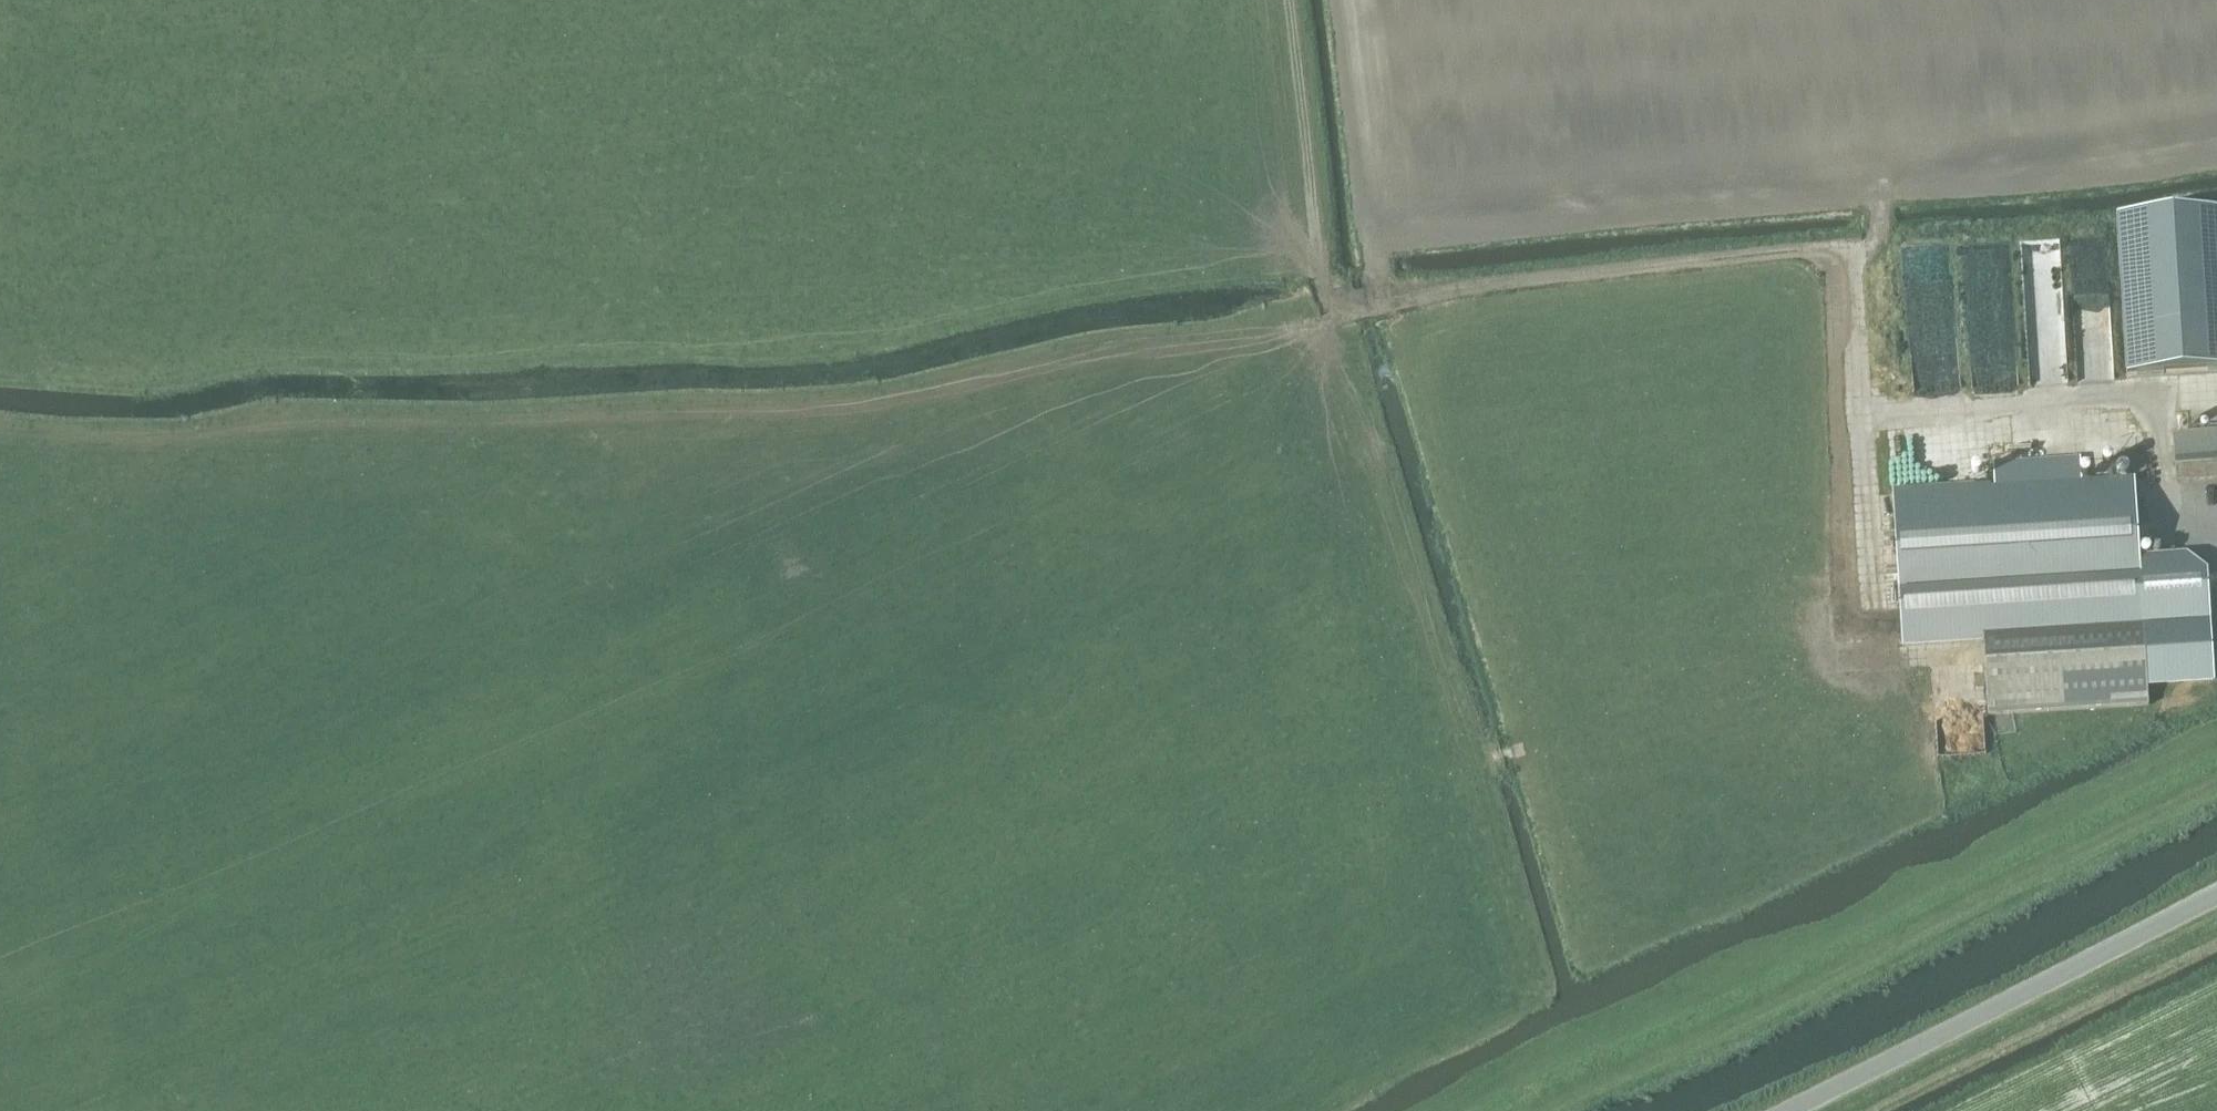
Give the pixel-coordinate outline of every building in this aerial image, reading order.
[(2119,220),(2128,375),(2216,369),(2216,214),(2119,220)] [(1972,236),(1976,321),(1982,320),(1984,368),(2011,367),(2010,349),(2021,348),(2015,234),(1972,236)] [(2173,436),(2177,482),(2216,479),(2216,434),(2173,436)] [(1995,488),(1892,495),(1902,647),(1983,641),(2211,626),(2208,576),(2187,557),(2140,560),(2136,479),(2082,482),(2080,459),(1993,464),(1995,488)] [(2173,530),(2154,530),(2154,554),(2174,553),(2173,530)] [(2211,626),(1983,641),(1988,718),(2150,707),(2149,684),(2215,680),(2211,626)]
